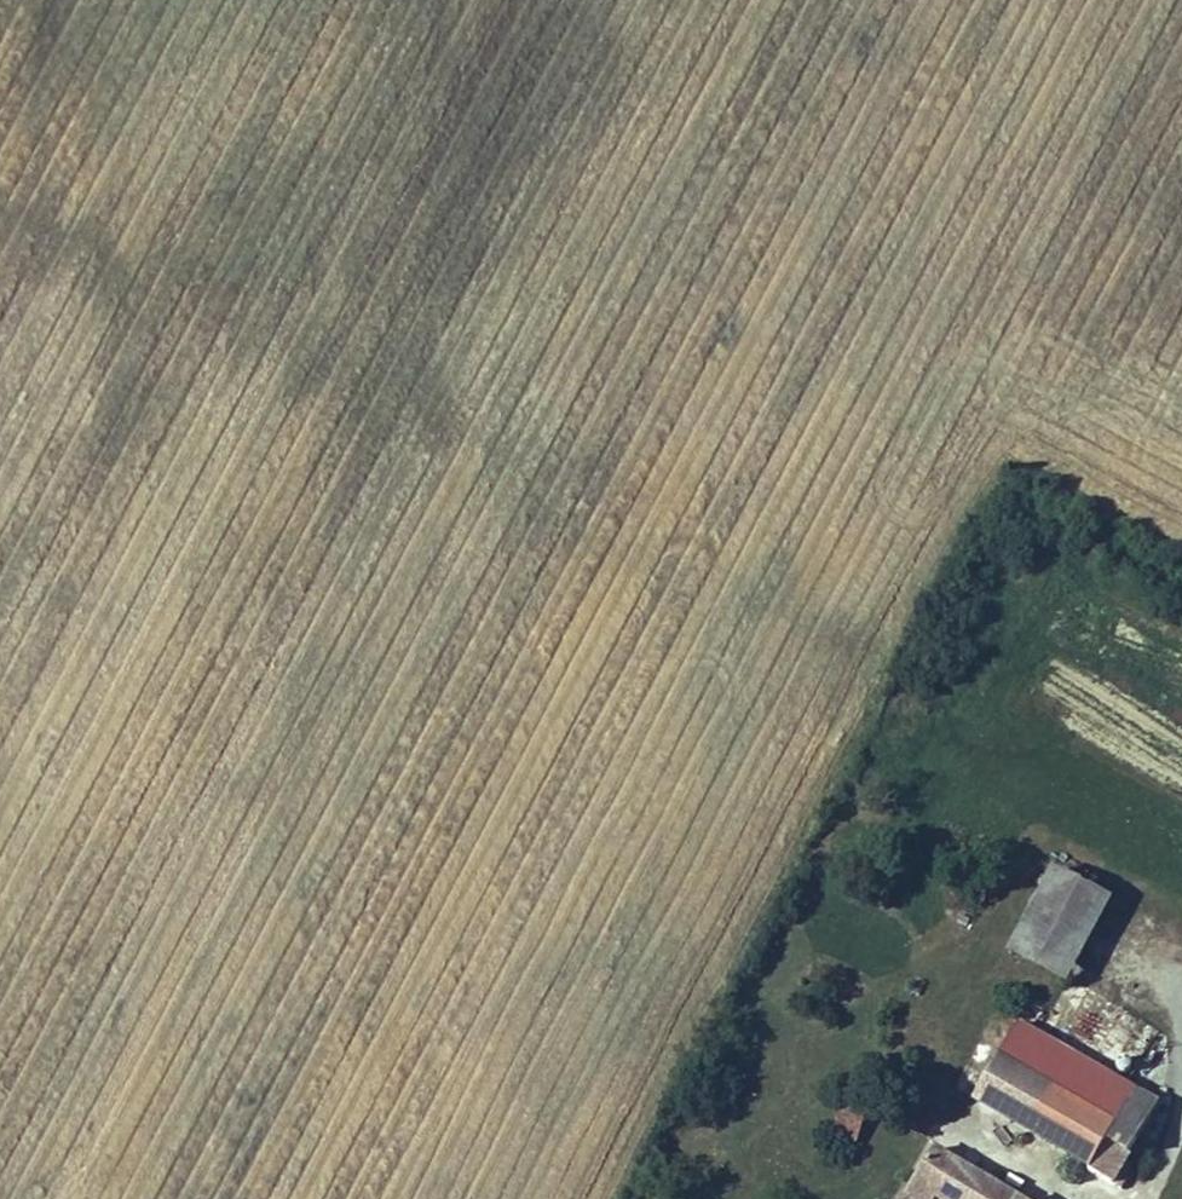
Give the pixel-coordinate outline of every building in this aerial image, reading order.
[(1087,901),(1031,870),(986,952),(1043,981),(1087,901)] [(1106,1154),(1135,1098),(990,1022),(953,1100),(1076,1165),(1072,1173),(1104,1190),(1119,1162),(1106,1154)] [(916,1153),(891,1198),(1002,1198),(916,1153)]
